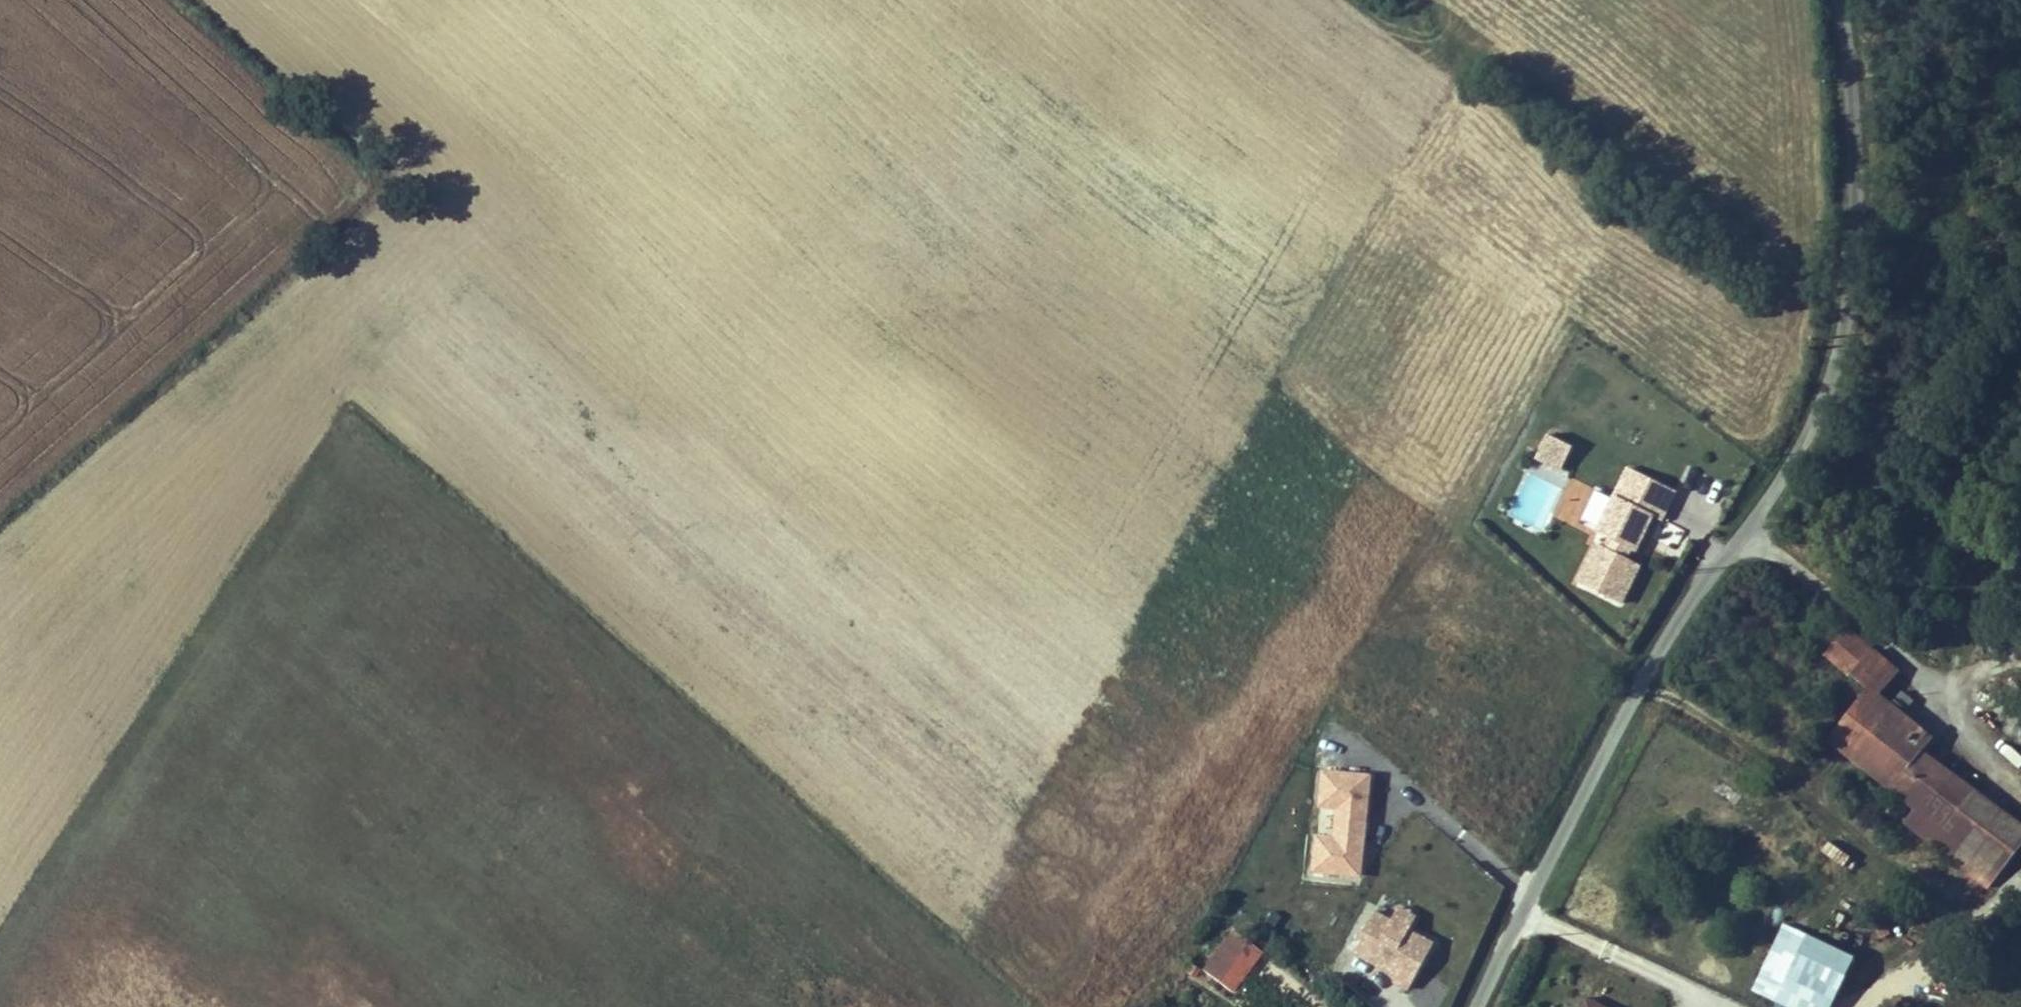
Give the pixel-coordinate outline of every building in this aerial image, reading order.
[(1573,447),(1547,436),(1535,463),(1560,475),(1573,447)] [(1573,584),(1623,607),(1641,567),(1628,561),(1633,552),(1644,557),(1649,547),(1642,544),(1653,519),(1664,524),(1678,493),(1625,469),(1595,534),(1607,539),(1603,548),(1591,543),(1573,584)] [(1899,670),(1844,629),(1821,659),(1866,692),(1827,745),(1915,810),(1904,825),(1937,849),(1979,794),(1923,753),(1934,739),(1907,719),(1917,704),(1901,693),(1892,705),(1879,696),(1899,670)] [(1362,880),(1372,776),(1323,772),(1319,812),(1336,813),(1333,838),(1313,836),(1309,875),(1362,880)] [(1979,794),(1937,849),(1991,890),(2020,850),(2020,825),(1979,794)] [(1392,922),(1372,912),(1350,953),(1396,978),(1393,984),(1409,992),(1434,944),(1411,932),(1417,920),(1399,910),(1392,922)] [(1855,959),(1783,925),(1752,992),(1784,1006),(1832,1006),(1855,959)] [(1200,970),(1233,994),(1262,954),(1229,930),(1200,970)]
